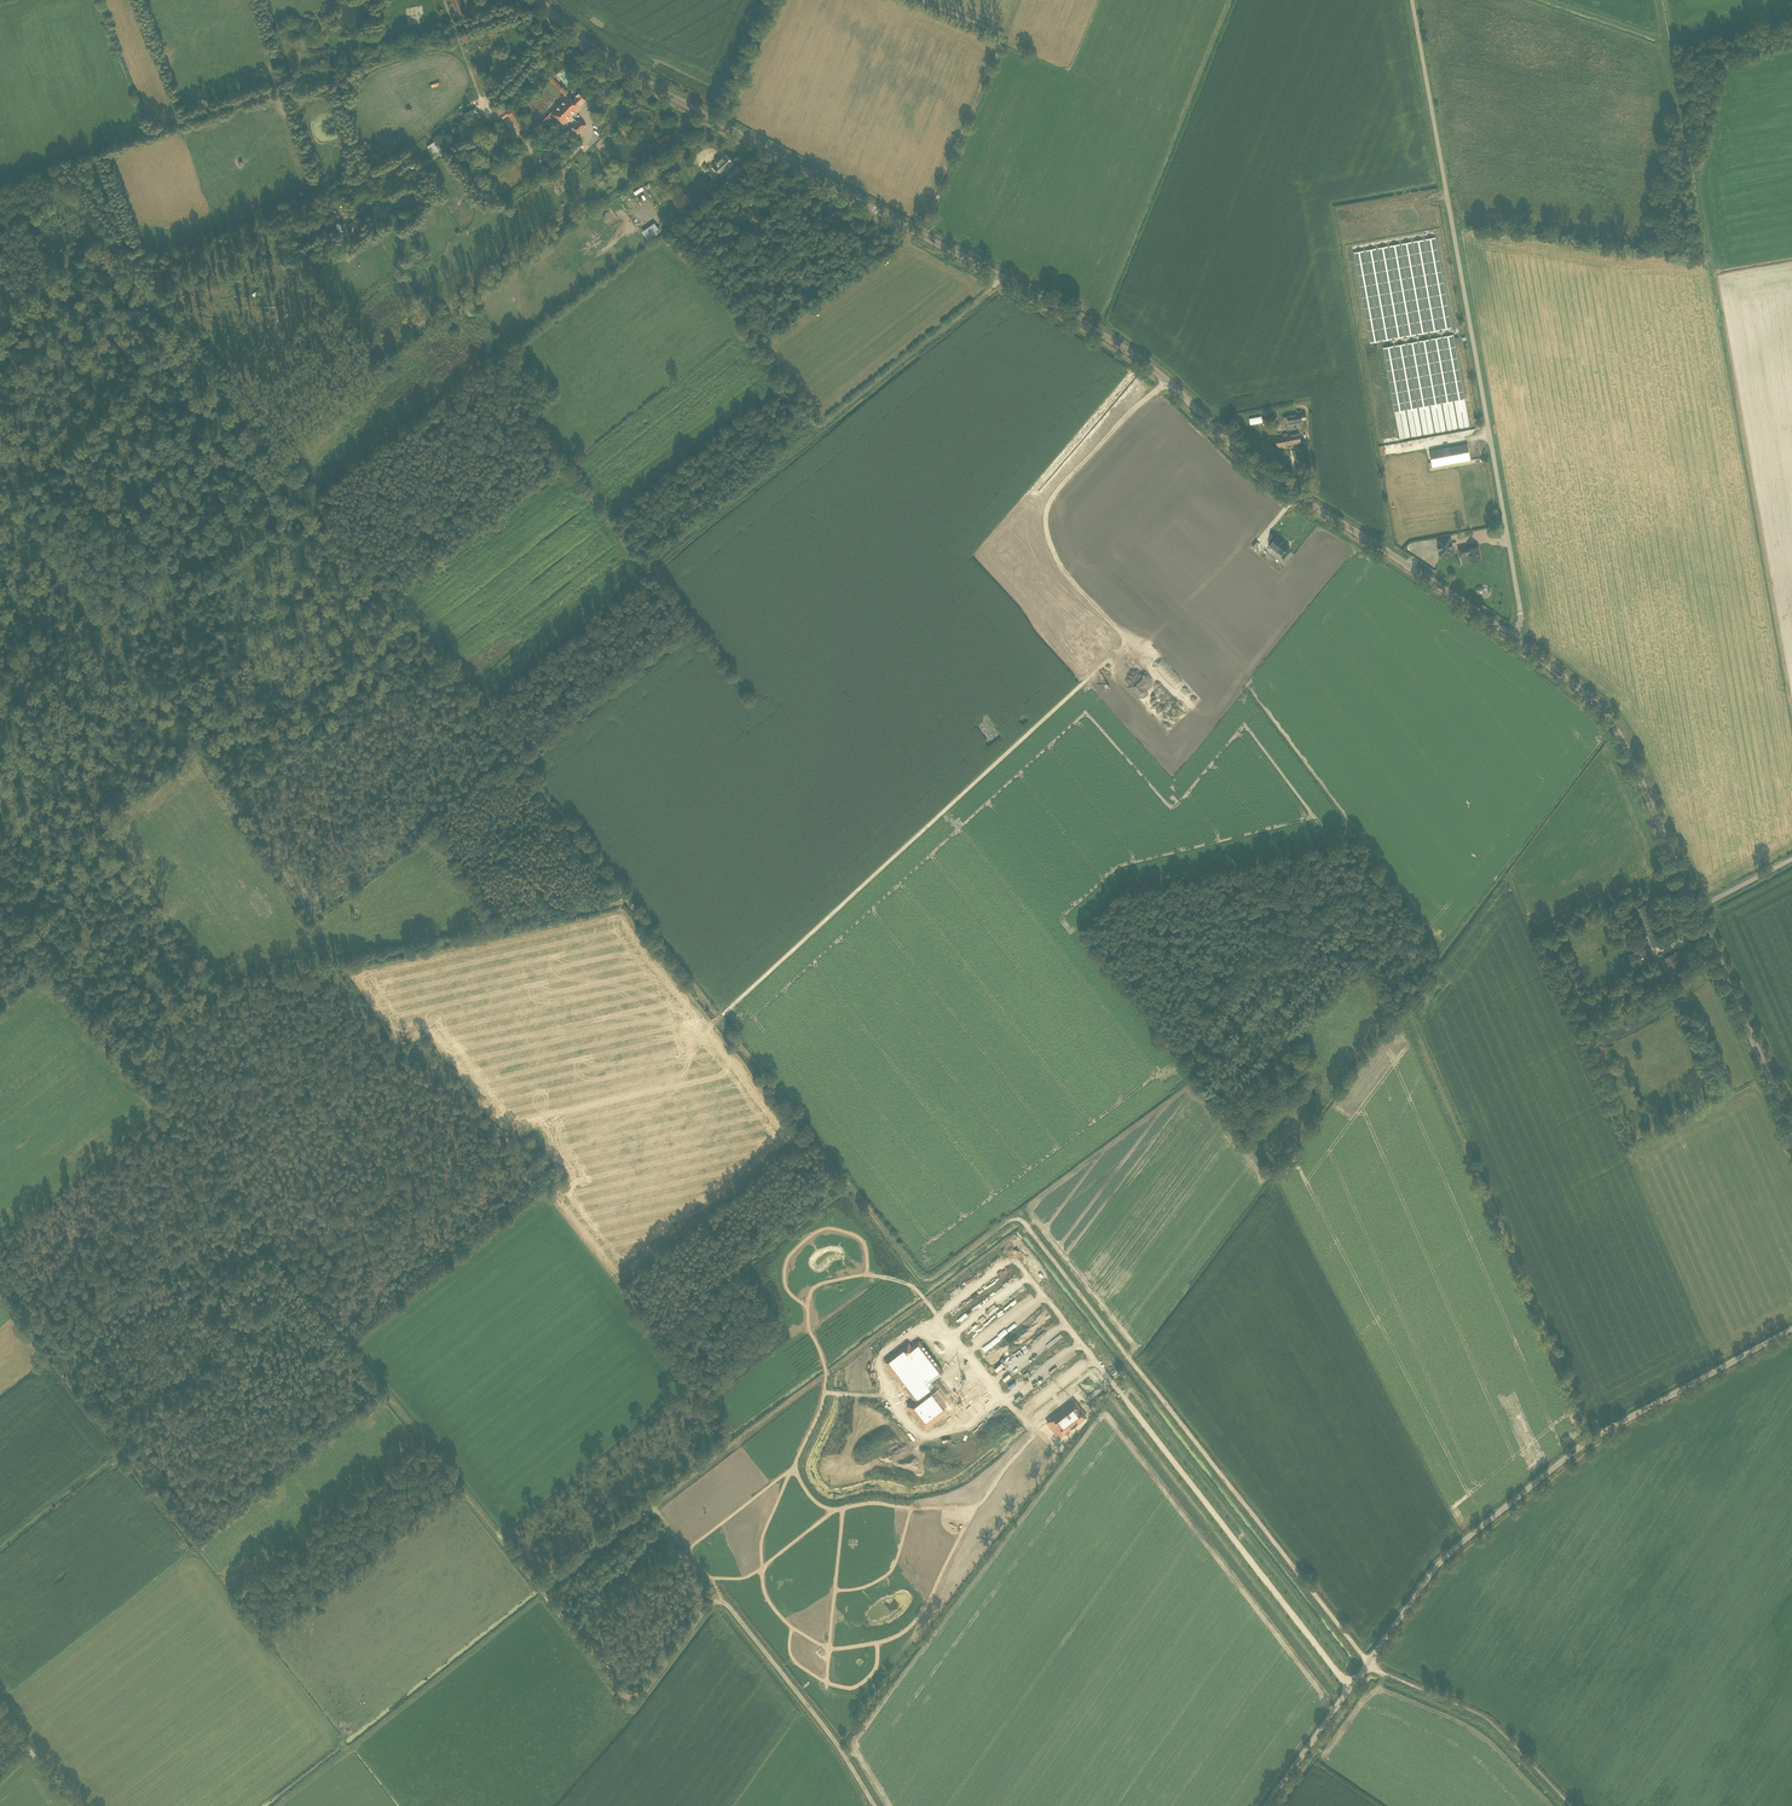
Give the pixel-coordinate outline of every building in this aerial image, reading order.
[(457,15),(466,12),(461,0),(451,0),(453,3),(457,15)] [(552,75),(549,78),(564,94),(567,91),(552,75)] [(572,99),(567,95),(551,112),(563,124),(579,107),(578,106),(582,102),(588,96),(581,90),(572,99)] [(513,106),(507,110),(504,105),(497,109),(501,114),(500,115),(503,119),(509,115),(519,130),(526,126),(513,106)] [(579,120),(572,127),(578,133),(585,126),(579,120)] [(629,133),(625,128),(621,132),(625,137),(629,133)] [(555,155),(564,146),(569,150),(572,147),(567,143),(568,141),(565,138),(563,137),(555,145),(557,146),(552,151),(555,155)] [(428,146),(434,154),(442,148),(436,140),(428,146)] [(719,174),(732,162),(725,155),(712,165),(719,174)] [(723,178),(715,184),(717,187),(726,181),(723,178)] [(738,213),(750,221),(749,222),(754,224),(759,217),(754,214),(756,213),(744,205),(738,213)] [(731,217),(736,210),(730,206),(730,207),(729,206),(726,210),(727,211),(725,214),(731,217)] [(1398,224),(1411,227),(1414,213),(1401,210),(1398,224)] [(1399,437),(1468,426),(1462,384),(1461,384),(1454,335),(1398,344),(1398,345),(1384,347),(1389,381),(1393,380),(1395,392),(1398,391),(1399,400),(1393,401),(1399,437)] [(1306,416),(1305,412),(1287,415),(1287,416),(1283,417),(1284,424),(1288,423),(1288,424),(1302,422),(1302,416),(1306,416)] [(1276,421),(1276,416),(1263,418),(1265,429),(1271,428),(1270,422),(1276,421)] [(1389,430),(1379,432),(1384,455),(1394,453),(1389,430)] [(1301,443),(1299,434),(1275,438),(1277,447),(1301,443)] [(1467,443),(1429,450),(1432,467),(1470,460),(1467,443)] [(1278,551),(1282,554),(1289,545),(1284,541),(1284,542),(1277,536),(1269,545),(1277,552),(1278,551)] [(1440,557),(1454,554),(1450,536),(1437,539),(1440,557)] [(1471,561),(1481,559),(1478,546),(1472,547),(1472,546),(1458,548),(1460,556),(1470,555),(1471,561)] [(1664,958),(1670,971),(1679,967),(1675,958),(1676,958),(1675,953),(1664,958)] [(1648,983),(1651,977),(1644,973),(1641,980),(1648,983)] [(884,1338),(875,1346),(878,1351),(882,1348),(882,1347),(884,1346),(888,1343),(884,1338)] [(920,1340),(889,1364),(903,1383),(902,1384),(903,1385),(904,1385),(915,1399),(911,1402),(929,1425),(952,1408),(963,1423),(971,1417),(963,1406),(986,1388),(980,1380),(961,1395),(949,1379),(969,1365),(963,1357),(943,1371),(920,1340)] [(1075,1401),(1051,1418),(1063,1434),(1086,1416),(1075,1401)] [(826,1654),(821,1649),(817,1653),(822,1658),(826,1654)]
